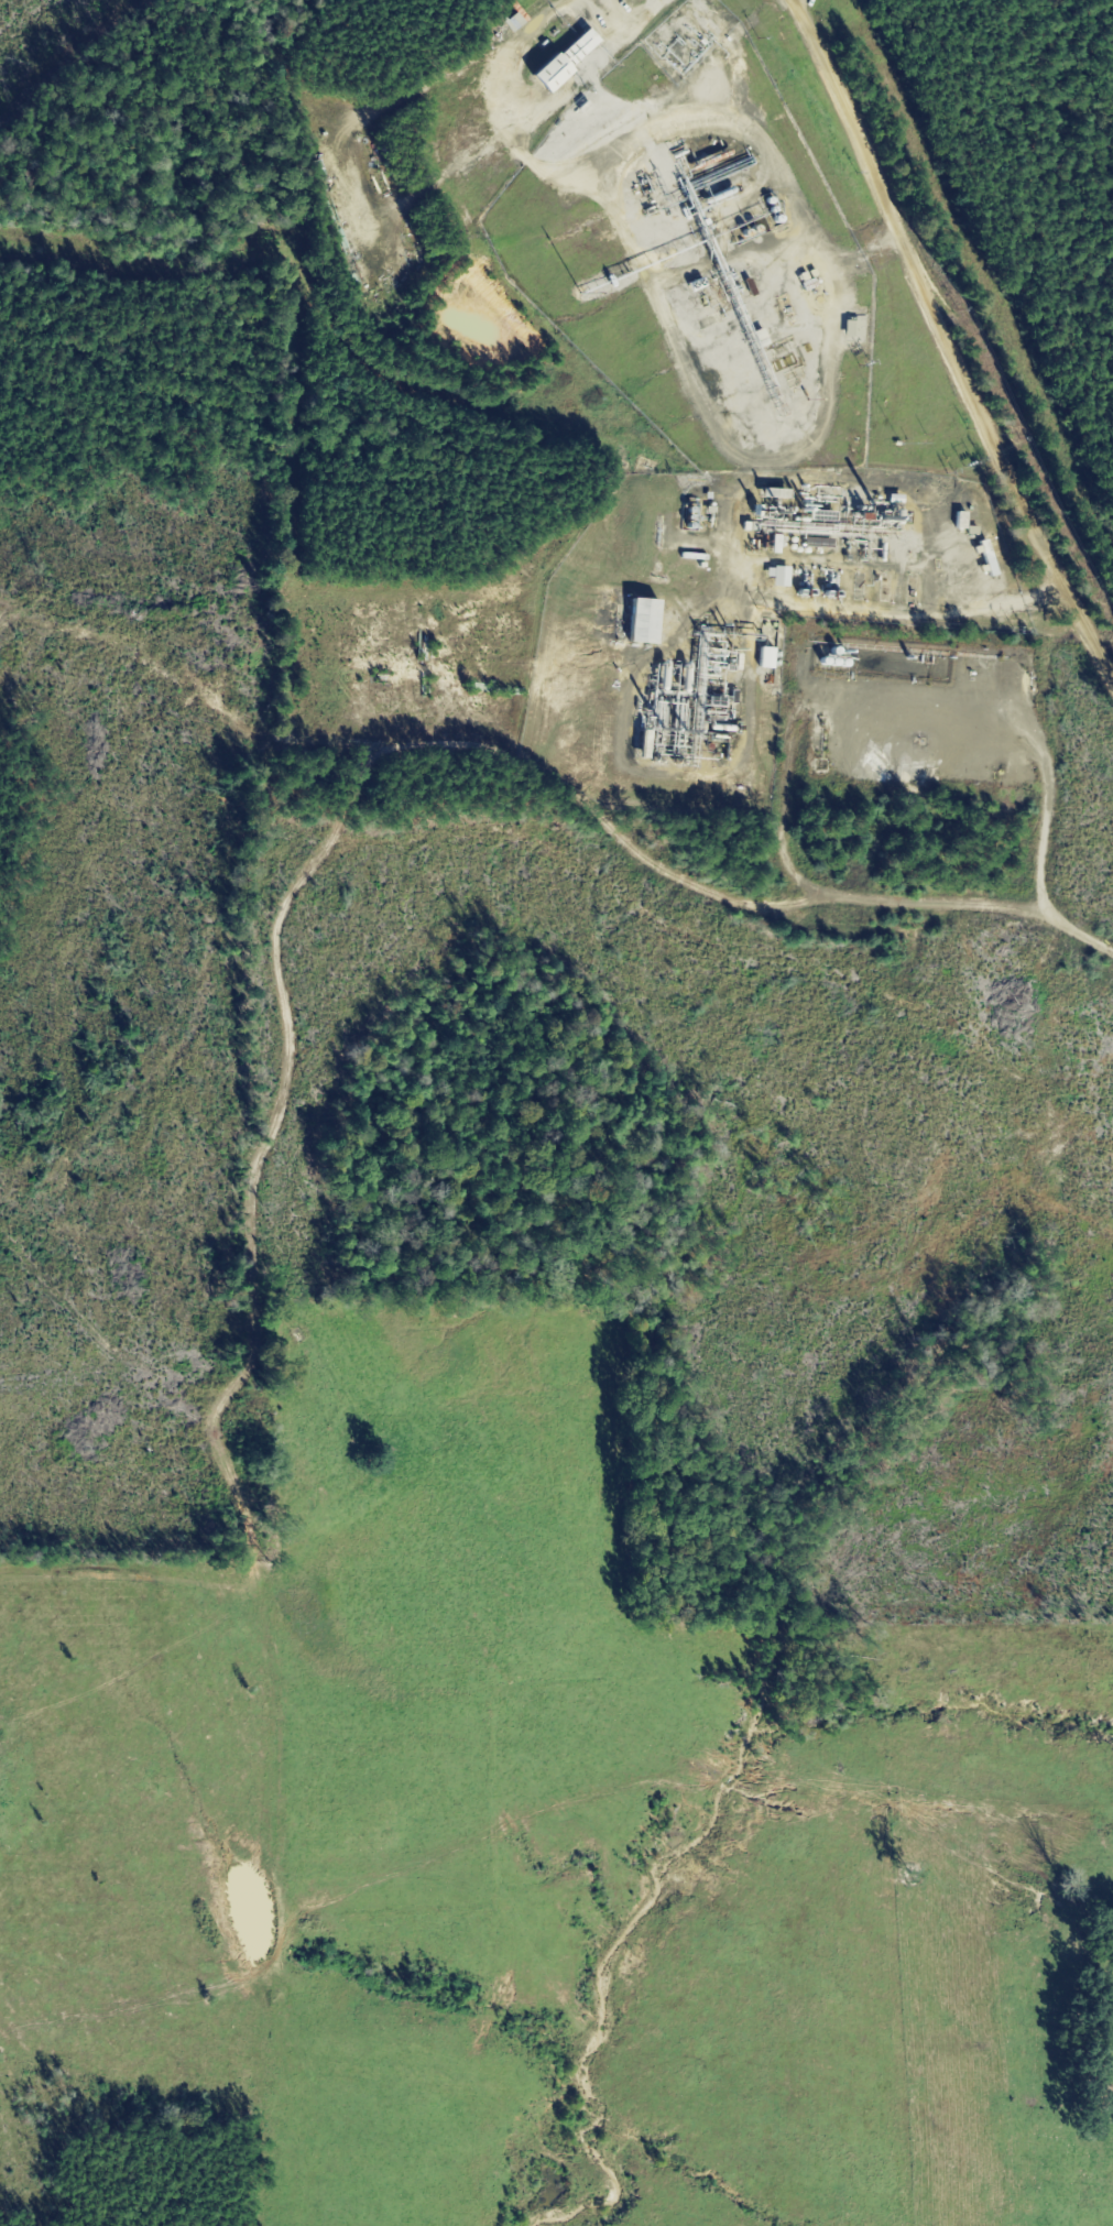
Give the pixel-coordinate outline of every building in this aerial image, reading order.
[(522,22),(512,12),(501,22),(511,32),(522,22)] [(597,43),(583,28),(554,55),(551,52),(526,75),(542,93),(597,43)] [(723,351),(718,344),(728,338),(710,313),(693,325),(716,357),(723,351)] [(840,338),(859,338),(859,318),(840,318),(840,338)] [(978,546),(986,577),(992,575),(985,544),(978,546)] [(654,601),(627,599),(624,642),(651,644),(654,601)]
